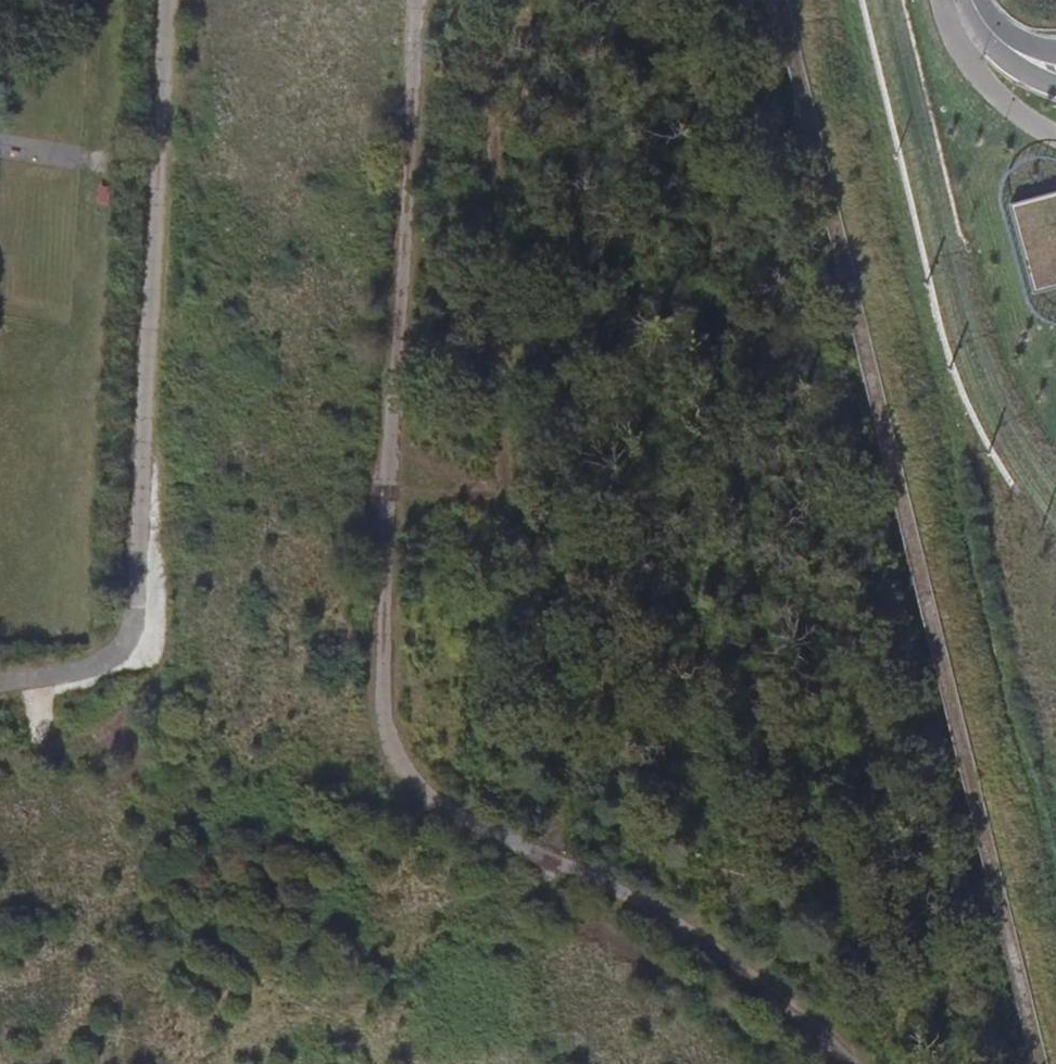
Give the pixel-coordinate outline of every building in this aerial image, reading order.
[(1012,205),(1036,295),(1055,290),(1055,193),(1012,205)]
